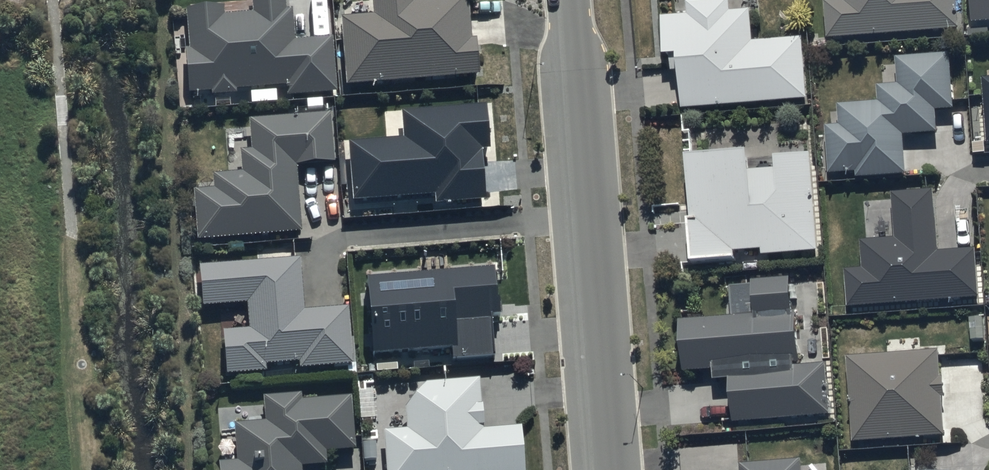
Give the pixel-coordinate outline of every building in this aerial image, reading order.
[(189,99),(288,93),(288,100),(334,98),(332,45),(292,47),(291,17),(285,17),(284,0),(275,0),(252,1),(253,20),(223,21),(223,15),(185,17),(189,99)] [(345,90),(479,83),(477,45),(471,45),(469,2),(417,5),(417,0),(386,0),(370,1),(371,22),(343,23),(345,90)] [(844,2),(825,3),(828,40),(960,30),(958,0),(844,0),(844,2)] [(972,24),(988,23),(988,0),(971,0),(972,24)] [(678,66),(681,115),(807,107),(804,46),(753,49),(751,17),(731,18),(730,7),(688,10),(689,21),(663,22),(665,66),(678,66)] [(826,127),(830,176),(858,174),(858,179),(907,175),(905,137),(939,134),(938,111),(955,110),(951,54),(897,58),(899,86),(878,87),(880,103),(838,106),(840,126),(826,127)] [(349,150),(352,205),(435,202),(435,212),(484,208),(480,158),(489,157),(486,113),(400,120),(403,145),(349,150)] [(195,243),(300,236),(298,174),(333,172),(331,122),(250,126),(252,157),(241,157),(242,179),(212,180),(212,194),(193,195),(195,243)] [(763,264),(819,259),(812,163),(778,166),(778,175),(753,177),(751,158),(779,156),(776,124),(705,129),(707,162),(687,164),(691,271),(736,270),(736,262),(762,259),(763,264)] [(863,269),(844,270),(847,309),(979,300),(976,250),(939,253),(935,193),(893,196),(896,239),(861,242),(863,269)] [(198,273),(201,313),(244,312),(246,332),(223,334),(226,380),(264,378),(263,372),(301,369),(301,374),(351,370),(347,314),(302,317),(299,266),(198,273)] [(367,288),(371,361),(450,356),(450,364),(492,362),(490,326),(500,325),(497,280),(367,288)] [(731,388),(733,427),(830,423),(828,370),(803,373),(798,318),(794,318),(792,285),(752,288),(755,320),(679,326),(683,377),(712,374),(714,390),(731,388)] [(939,352),(848,359),(854,445),(945,438),(939,352)] [(384,469),(523,469),(521,434),(483,436),(480,388),(426,391),(408,415),(408,436),(383,437),(384,469)] [(326,460),(353,458),(348,405),(302,409),(301,402),(263,405),(265,429),(233,431),(236,469),(228,469),(327,469),(326,460)]
